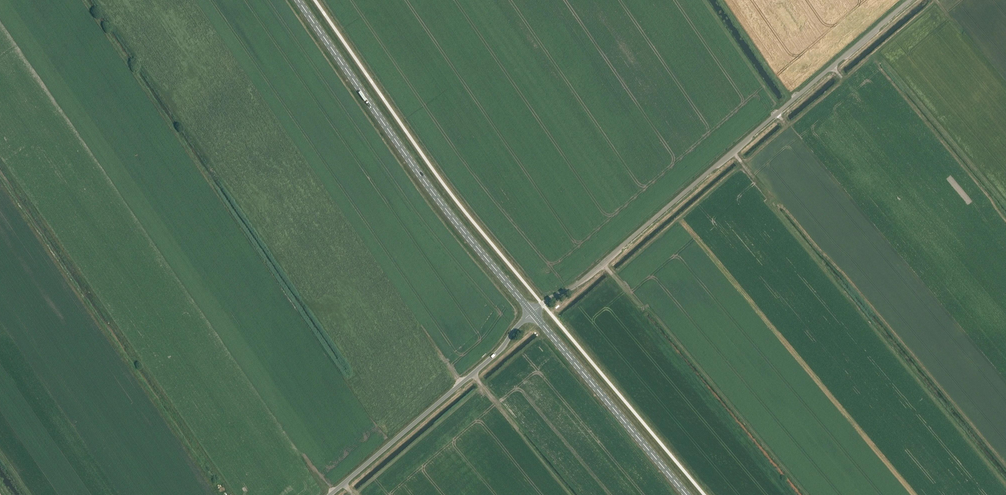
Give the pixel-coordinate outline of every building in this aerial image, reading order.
[(472,384),(467,390),(469,393),(475,386),(472,384)]
